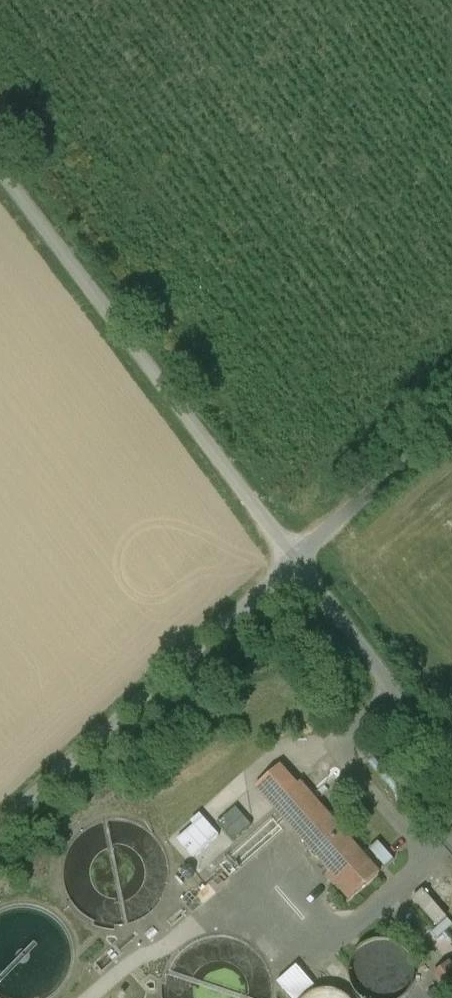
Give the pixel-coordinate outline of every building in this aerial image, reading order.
[(257,788),(274,807),(298,785),(281,766),(257,788)] [(298,785),(274,807),(283,817),(286,820),(338,879),(334,883),(349,900),(381,872),(302,782),(298,785)] [(252,825),(236,807),(219,824),(235,841),(252,825)] [(286,820),(283,817),(277,822),(273,819),(221,865),(223,867),(197,890),(192,890),(186,896),(193,904),(199,898),(200,893),(225,870),(230,876),(283,829),(280,826),(286,820)] [(380,840),(371,847),(385,866),(394,859),(380,840)] [(424,888),(412,898),(440,930),(451,919),(451,890),(437,902),(424,888)] [(182,910),(168,922),(172,926),(186,915),(182,910)] [(154,928),(145,934),(150,940),(159,934),(154,928)] [(117,944),(92,966),(100,975),(125,953),(122,950),(139,936),(136,932),(119,946),(117,944)] [(375,991),(401,991),(401,977),(406,977),(407,943),(363,942),(362,974),(376,974),(375,991)] [(432,971),(444,990),(451,984),(451,959),(432,971)] [(297,966),(278,983),(291,997),(300,997),(314,985),(297,966)] [(329,982),(312,997),(344,997),(329,982)]
